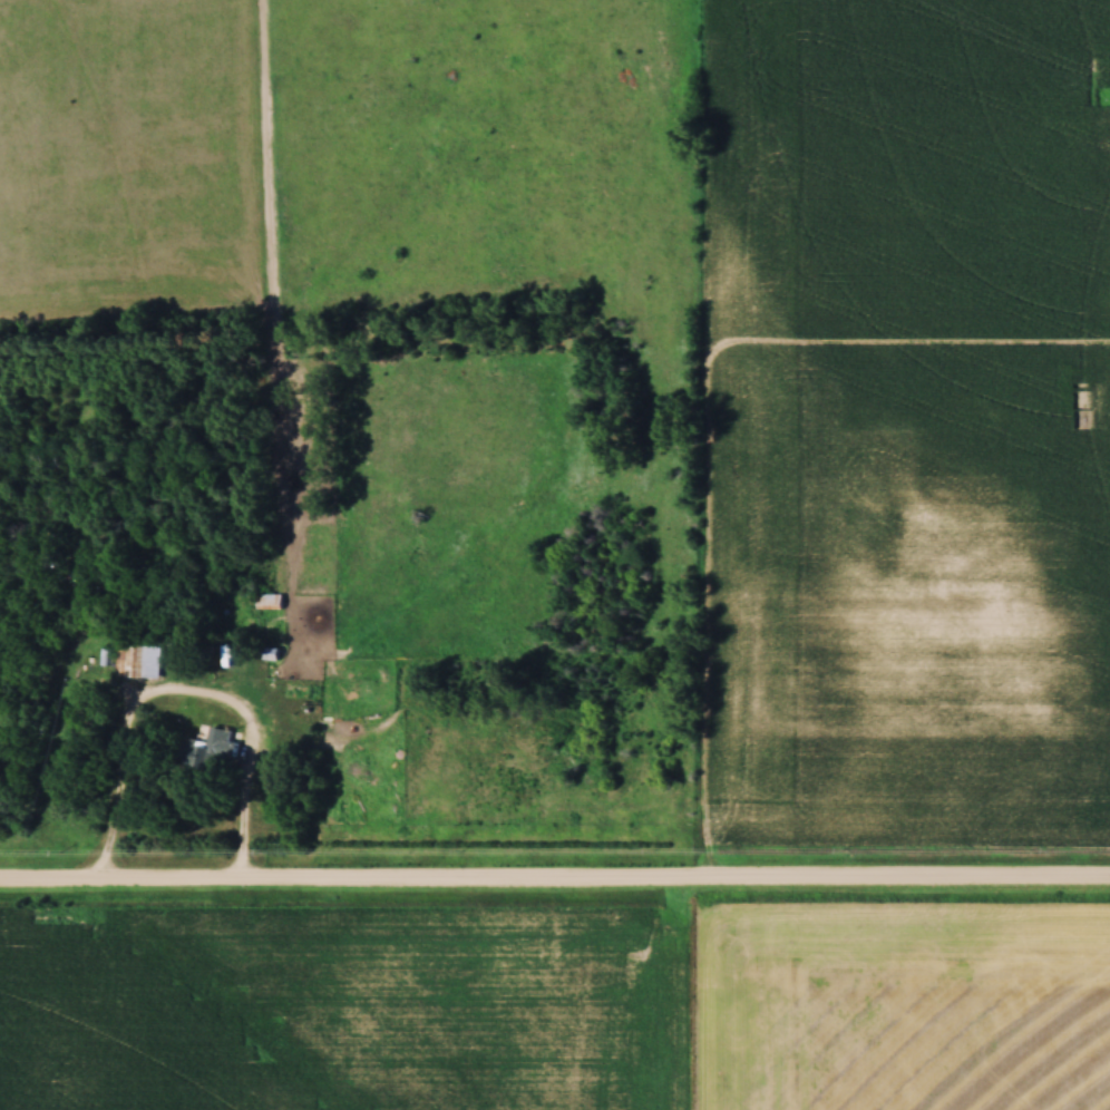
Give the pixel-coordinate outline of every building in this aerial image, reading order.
[(283,611),(283,597),(257,597),(257,611),(283,611)] [(116,680),(160,680),(160,648),(116,648),(116,680)] [(179,765),(220,774),(229,732),(211,728),(208,745),(184,740),(179,765)]
